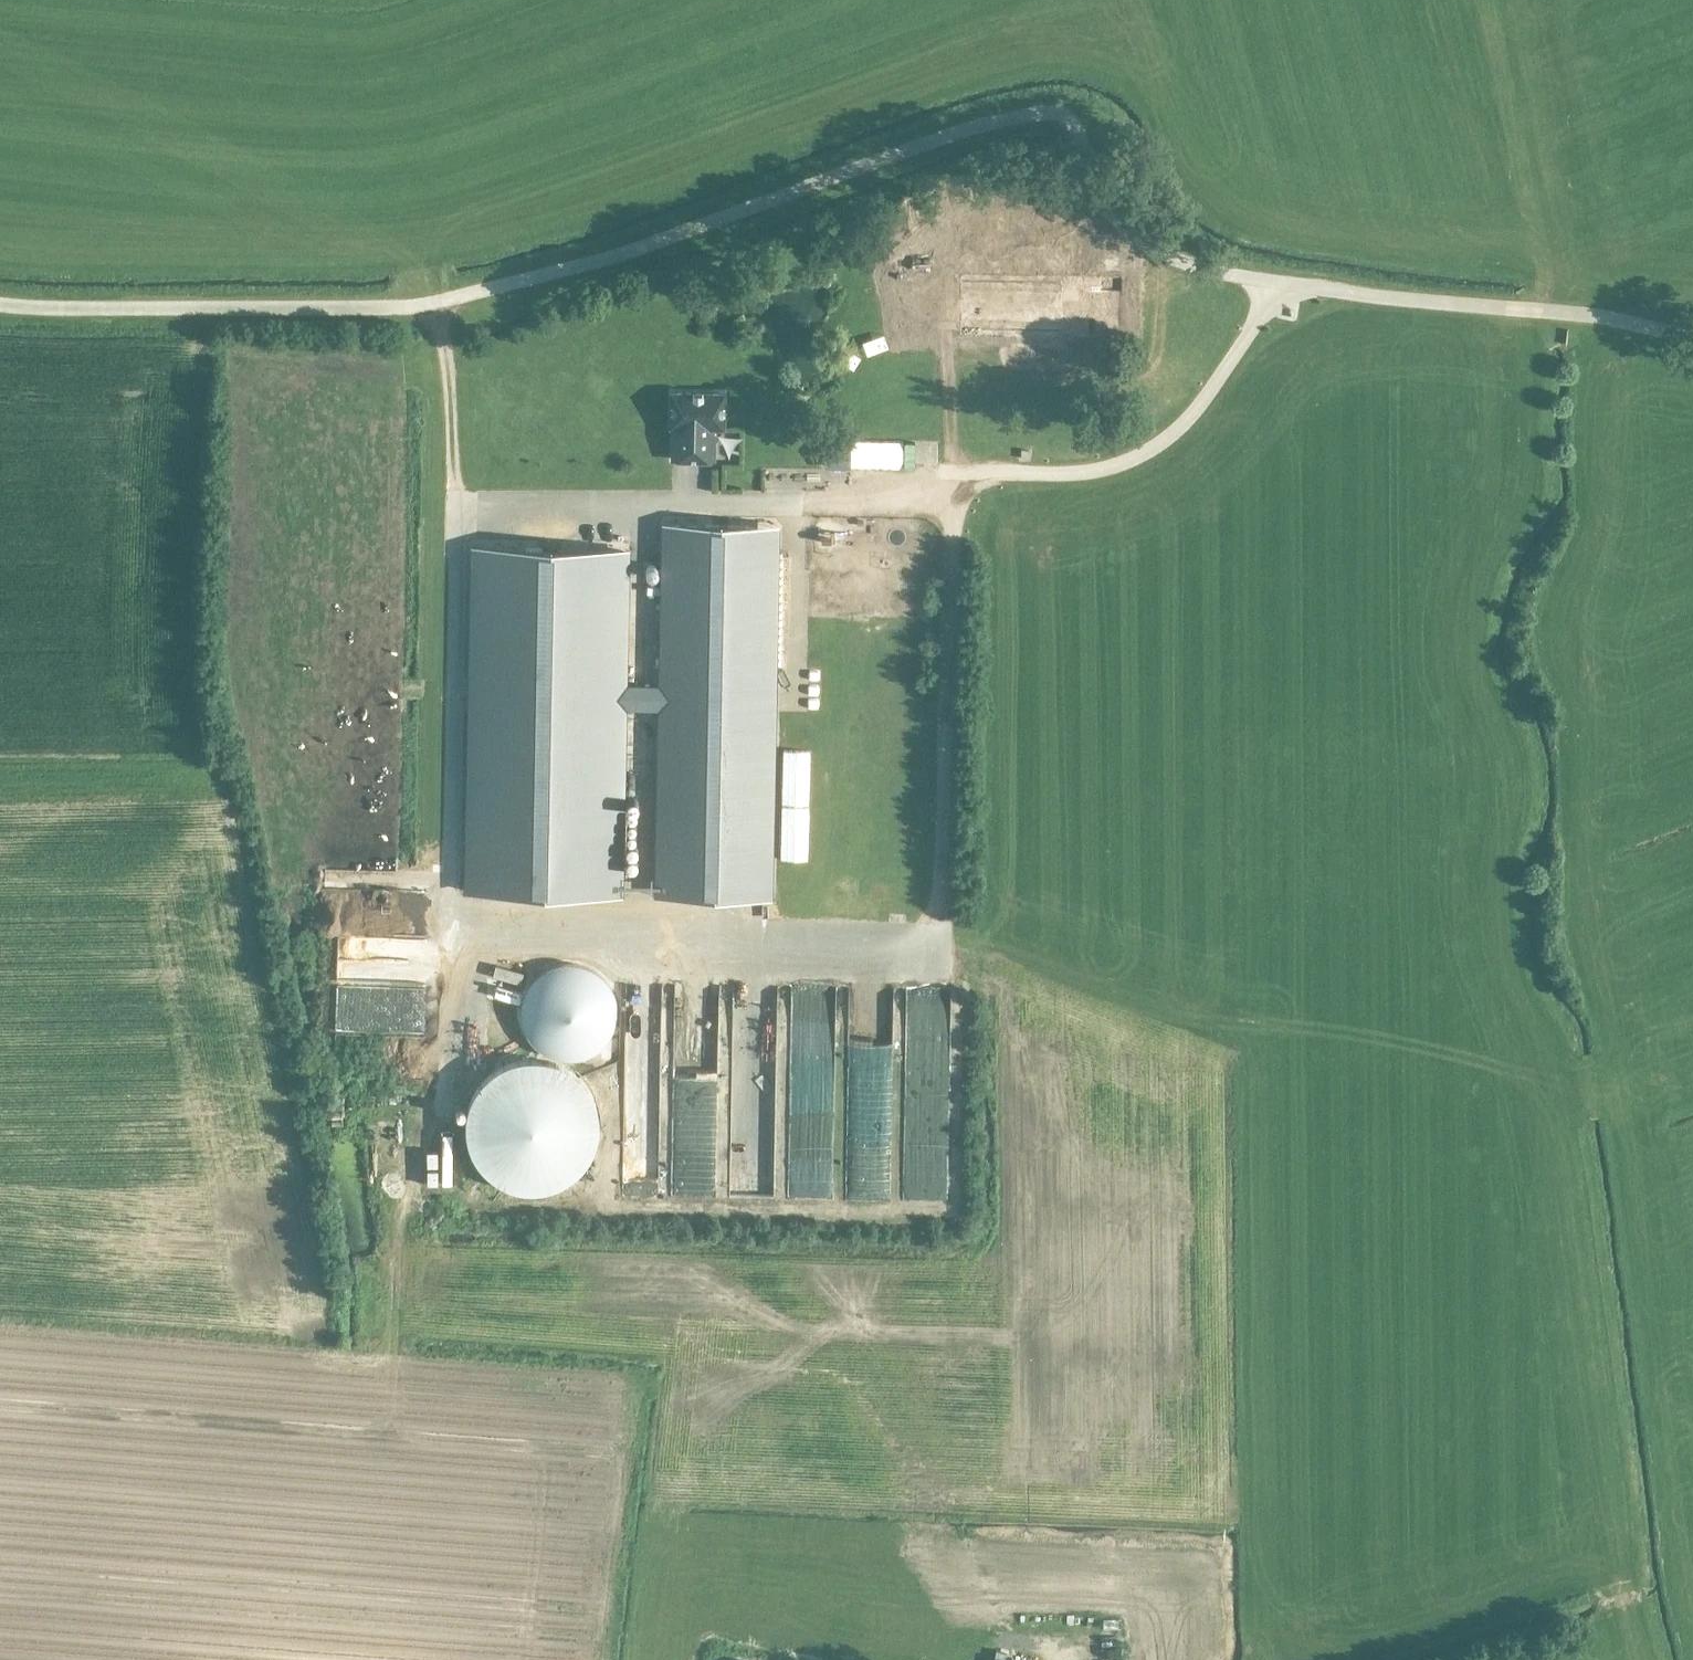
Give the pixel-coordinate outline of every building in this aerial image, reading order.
[(995,236),(994,183),(956,184),(957,244),(971,243),(971,236),(995,236)] [(898,238),(897,250),(924,252),(925,240),(898,238)] [(885,259),(886,328),(927,327),(925,258),(885,259)] [(994,289),(1112,290),(1112,266),(994,265),(994,289)] [(1115,326),(1115,292),(954,289),(953,323),(1115,326)] [(671,424),(673,424),(672,457),(712,458),(713,425),(722,425),(723,392),(672,391),(671,424)] [(849,466),(849,448),(827,448),(827,466),(849,466)] [(916,449),(916,459),(940,460),(941,450),(916,449)] [(662,707),(657,876),(762,879),(771,552),(770,547),(767,543),(765,539),(762,535),(758,532),(754,529),(750,527),(746,525),(666,523),(665,563),(658,563),(658,582),(665,582),(662,683),(618,682),(622,548),(475,544),(466,888),(613,892),(617,706),(662,707)] [(893,565),(894,552),(867,551),(866,563),(893,565)] [(887,591),(888,578),(864,576),(863,588),(887,591)] [(622,640),(643,643),(646,624),(626,620),(622,640)] [(524,1026),(532,1038),(544,1048),(558,1054),(574,1054),(589,1050),(602,1041),(611,1029),(616,1014),(616,998),(611,983),(602,971),(589,962),(574,957),(558,958),(543,964),(532,973),(524,985),(520,998),(520,1013),(524,1026)] [(841,1002),(841,974),(829,973),(829,1002),(841,1002)] [(582,1159),(591,1135),(590,1109),(580,1085),(561,1067),(537,1058),(511,1058),(487,1069),(469,1088),(459,1112),(460,1138),(471,1162),(490,1180),(514,1189),(540,1188),(564,1178),(582,1159)] [(823,1176),(823,1162),(782,1162),(782,1176),(823,1176)] [(877,1177),(877,1162),(839,1162),(839,1178),(877,1177)] [(938,1176),(938,1162),(899,1162),(898,1176),(938,1176)] [(736,1189),(737,1163),(655,1163),(655,1188),(736,1189)] [(445,1180),(445,1164),(425,1164),(425,1179),(445,1180)]
